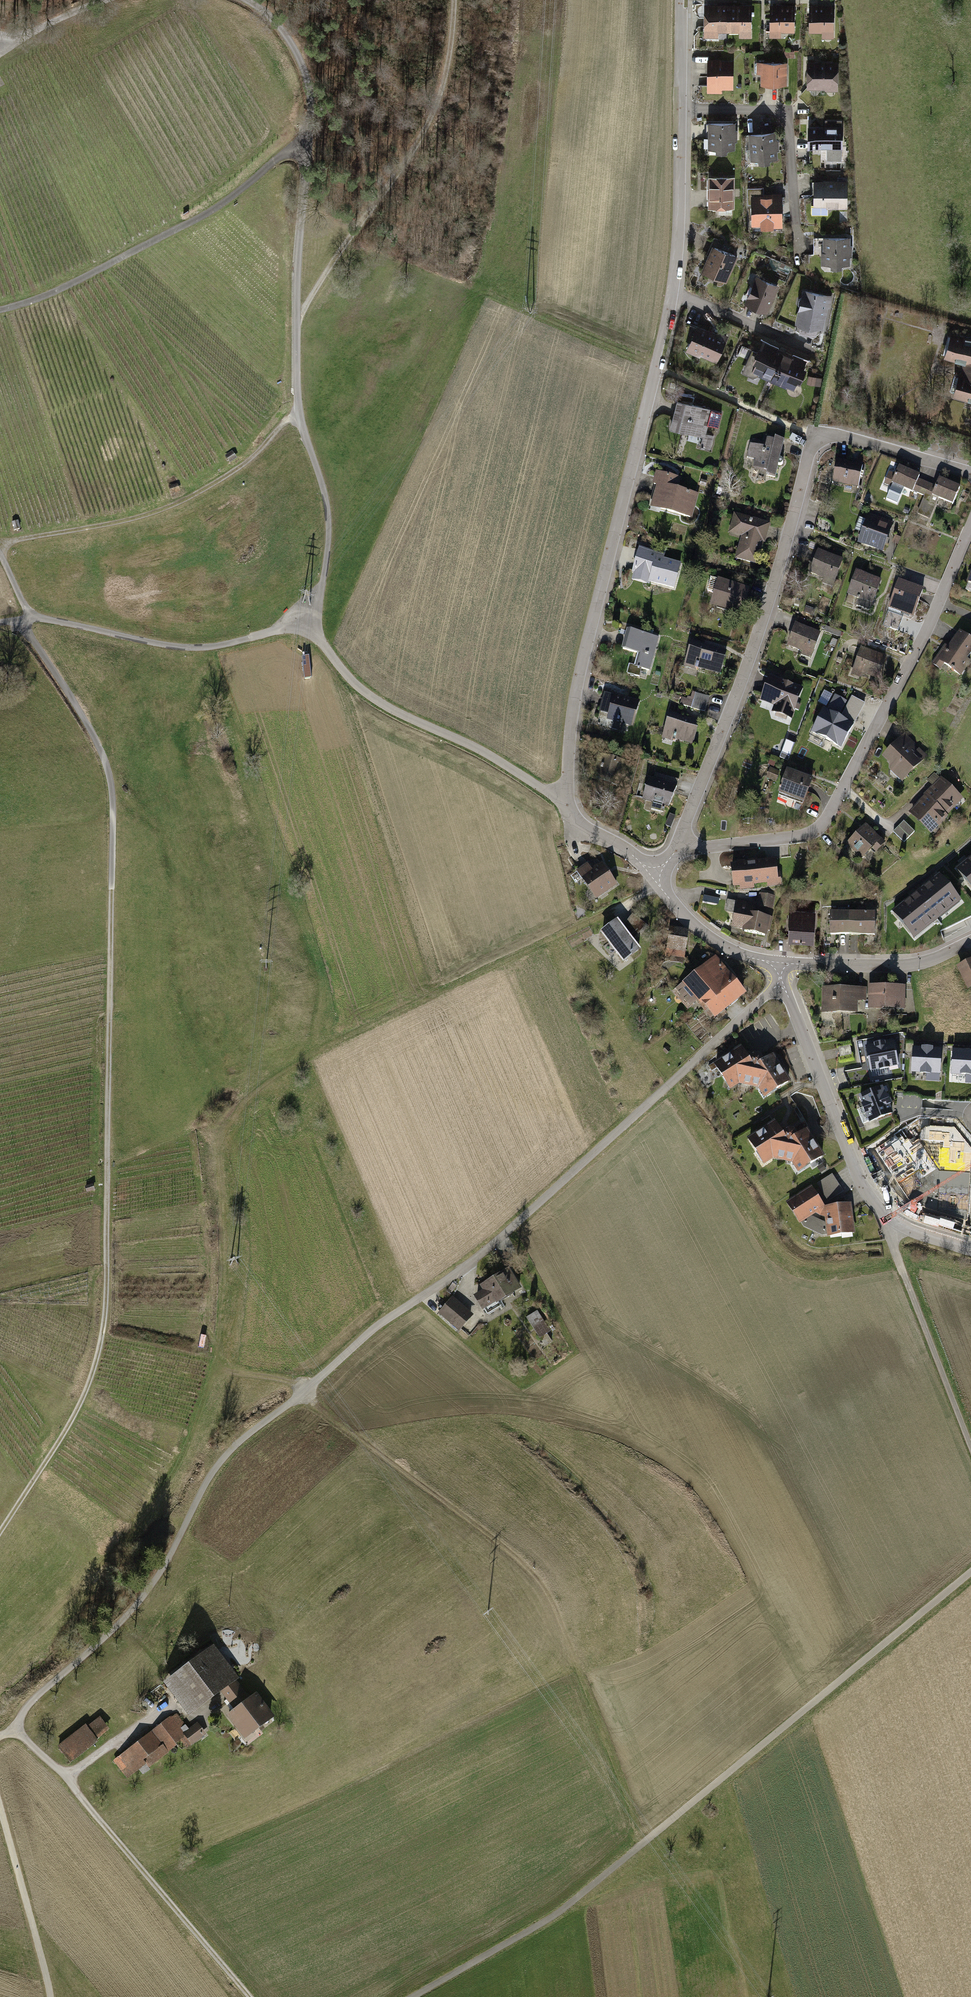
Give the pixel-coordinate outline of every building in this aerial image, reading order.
[(705,7),(705,37),(728,38),(729,5),(705,7)] [(751,6),(729,5),(728,38),(751,39),(751,6)] [(775,8),(775,35),(804,34),(803,7),(775,8)] [(815,8),(816,34),(842,33),(840,7),(815,8)] [(708,60),(709,90),(733,90),(733,60),(708,60)] [(762,62),(762,82),(787,82),(787,62),(762,62)] [(805,63),(805,86),(838,86),(838,62),(805,63)] [(733,122),(708,123),(709,148),(733,148),(733,122)] [(840,147),(840,125),(807,125),(807,147),(840,147)] [(777,132),(750,132),(751,158),(777,157),(777,132)] [(733,176),(708,176),(708,206),(733,206),(733,176)] [(847,181),(816,180),(814,207),(845,208),(847,181)] [(778,196),(752,197),(753,224),(762,224),(762,227),(780,226),(778,196)] [(824,237),(823,262),(849,263),(849,237),(824,237)] [(711,245),(701,268),(727,279),(737,256),(711,245)] [(757,276),(746,302),(768,311),(779,285),(757,276)] [(803,289),(796,325),(825,330),(832,294),(803,289)] [(703,328),(693,352),(723,364),(732,340),(703,328)] [(942,359),(963,365),(954,395),(970,400),(970,337),(951,331),(942,359)] [(765,341),(752,372),(773,382),(786,350),(765,341)] [(807,358),(786,350),(773,382),(793,391),(807,358)] [(679,402),(672,430),(705,438),(702,448),(714,451),(724,413),(679,402)] [(757,461),(755,471),(768,473),(767,478),(776,480),(779,480),(787,442),(776,440),(775,443),(769,441),(768,449),(752,446),(749,460),(757,461)] [(235,454),(227,458),(232,466),(240,462),(235,454)] [(838,461),(834,481),(858,486),(861,466),(838,461)] [(890,474),(887,480),(919,494),(924,482),(918,480),(919,476),(899,468),(896,476),(890,474)] [(659,488),(653,510),(693,521),(699,496),(681,492),(684,481),(658,474),(654,487),(659,488)] [(937,487),(924,482),(919,494),(925,496),(917,514),(930,519),(938,498),(953,504),(959,487),(940,479),(937,487)] [(180,487),(172,489),(174,497),(182,495),(180,487)] [(869,514),(859,542),(883,551),(893,522),(869,514)] [(744,539),(738,560),(759,566),(770,525),(736,515),(730,535),(744,539)] [(23,523),(16,525),(18,533),(25,531),(23,523)] [(641,548),(633,577),(675,589),(682,564),(662,558),(663,554),(641,548)] [(818,550),(810,574),(825,579),(823,583),(833,587),(843,559),(818,550)] [(856,572),(848,594),(873,603),(881,581),(856,572)] [(720,579),(712,608),(744,617),(752,589),(720,579)] [(898,582),(889,607),(914,615),(923,590),(898,582)] [(902,617),(887,612),(883,626),(898,631),(902,617)] [(795,625),(788,646),(801,651),(800,654),(811,658),(820,633),(795,625)] [(629,628),(623,648),(634,651),(628,672),(641,676),(643,669),(650,671),(659,637),(629,628)] [(970,653),(970,640),(961,633),(949,649),(945,646),(936,660),(961,677),(970,663),(970,660),(968,658),(970,653)] [(690,641),(683,668),(697,672),(698,668),(719,674),(725,651),(690,641)] [(861,648),(851,674),(863,678),(864,674),(880,680),(888,657),(861,648)] [(803,688),(769,677),(761,700),(775,705),(773,711),(792,718),(795,709),(799,710),(800,705),(797,704),(803,688)] [(685,691),(681,704),(706,710),(709,698),(685,691)] [(606,692),(601,712),(608,714),(607,720),(614,722),(612,729),(622,732),(624,725),(634,727),(640,701),(606,692)] [(824,710),(812,732),(841,748),(853,725),(841,718),(838,717),(847,701),(835,695),(826,711),(824,710)] [(852,697),(841,718),(853,725),(865,704),(852,697)] [(668,713),(661,740),(674,744),(675,740),(693,745),(699,722),(668,713)] [(900,740),(883,758),(890,764),(890,773),(898,773),(905,779),(927,757),(920,750),(915,755),(915,746),(906,746),(900,740)] [(595,778),(620,785),(626,764),(602,757),(595,778)] [(787,771),(779,794),(804,803),(812,780),(787,771)] [(650,776),(644,798),(668,805),(679,779),(656,772),(654,777),(650,776)] [(942,780),(926,796),(927,798),(945,814),(961,798),(942,780)] [(927,798),(911,814),(930,832),(946,816),(945,814),(927,798)] [(893,832),(903,843),(914,832),(904,821),(893,832)] [(865,824),(846,845),(862,859),(871,849),(875,853),(885,841),(865,824)] [(957,869),(970,888),(970,858),(957,869)] [(748,863),(731,865),(734,887),(741,886),(742,891),(756,889),(755,884),(767,883),(768,888),(782,887),(781,875),(779,875),(777,860),(755,862),(755,859),(747,860),(748,863)] [(587,863),(578,870),(597,897),(617,884),(601,861),(590,868),(587,863)] [(960,903),(939,875),(892,911),(914,939),(960,903)] [(776,897),(760,894),(757,907),(773,910),(776,897)] [(737,902),(731,929),(744,932),(743,935),(765,940),(770,916),(754,913),(755,906),(737,902)] [(788,911),(787,941),(813,942),(814,912),(788,911)] [(852,913),(829,912),(828,936),(850,936),(852,913)] [(852,913),(850,936),(876,937),(875,912),(852,913)] [(618,921),(601,934),(624,964),(641,951),(618,921)] [(668,953),(685,955),(689,929),(672,927),(668,953)] [(714,954),(683,981),(685,983),(675,992),(690,1010),(700,1001),(716,1020),(747,994),(714,954)] [(969,989),(970,988),(970,961),(959,967),(969,989)] [(868,1011),(905,1011),(905,986),(868,986),(868,1011)] [(820,1012),(857,1013),(858,1000),(865,1000),(866,988),(821,987),(820,1012)] [(892,1043),(867,1048),(871,1070),(896,1065),(892,1043)] [(742,1044),(714,1062),(731,1088),(737,1084),(763,1089),(766,1095),(791,1080),(774,1052),(766,1056),(747,1052),(742,1044)] [(941,1051),(913,1049),(911,1073),(939,1075),(941,1051)] [(954,1052),(953,1075),(970,1076),(970,1053),(954,1052)] [(891,1114),(882,1089),(860,1097),(870,1122),(891,1114)] [(774,1121),(746,1139),(763,1165),(769,1160),(795,1166),(798,1172),(823,1157),(806,1129),(799,1133),(780,1129),(774,1121)] [(812,1232),(825,1204),(813,1187),(786,1203),(800,1224),(805,1229),(812,1232)] [(812,1232),(825,1236),(854,1232),(850,1201),(825,1204),(812,1232)] [(510,1265),(486,1279),(488,1283),(475,1290),(487,1311),(525,1290),(510,1265)] [(473,1310),(453,1295),(438,1314),(459,1329),(473,1310)] [(537,1306),(526,1314),(540,1335),(551,1328),(537,1306)] [(216,1637),(164,1675),(191,1711),(221,1688),(233,1704),(249,1691),(238,1676),(243,1672),(216,1637)] [(233,1704),(227,1708),(246,1733),(273,1713),(254,1688),(249,1691),(233,1704)] [(192,1742),(209,1728),(200,1718),(191,1726),(177,1708),(113,1759),(127,1777),(183,1732),(192,1742)] [(85,1723),(62,1742),(73,1757),(97,1738),(85,1723)]
